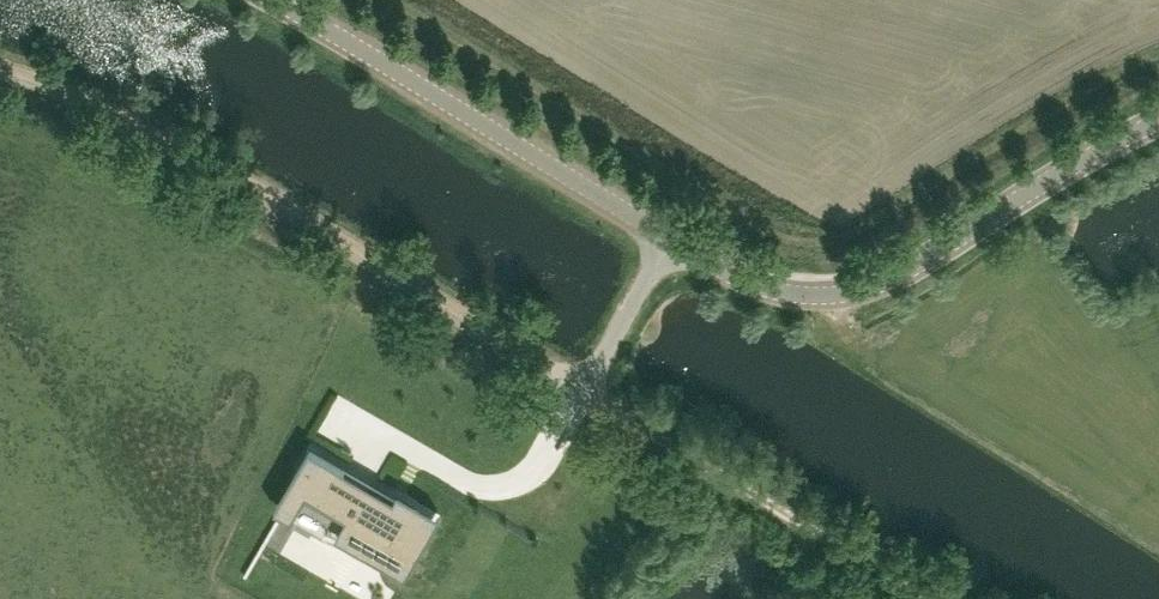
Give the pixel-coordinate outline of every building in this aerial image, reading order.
[(311,446),(287,486),(294,489),(296,491),(348,521),(348,522),(358,528),(352,539),(405,570),(435,519),(395,495),(311,446)]
